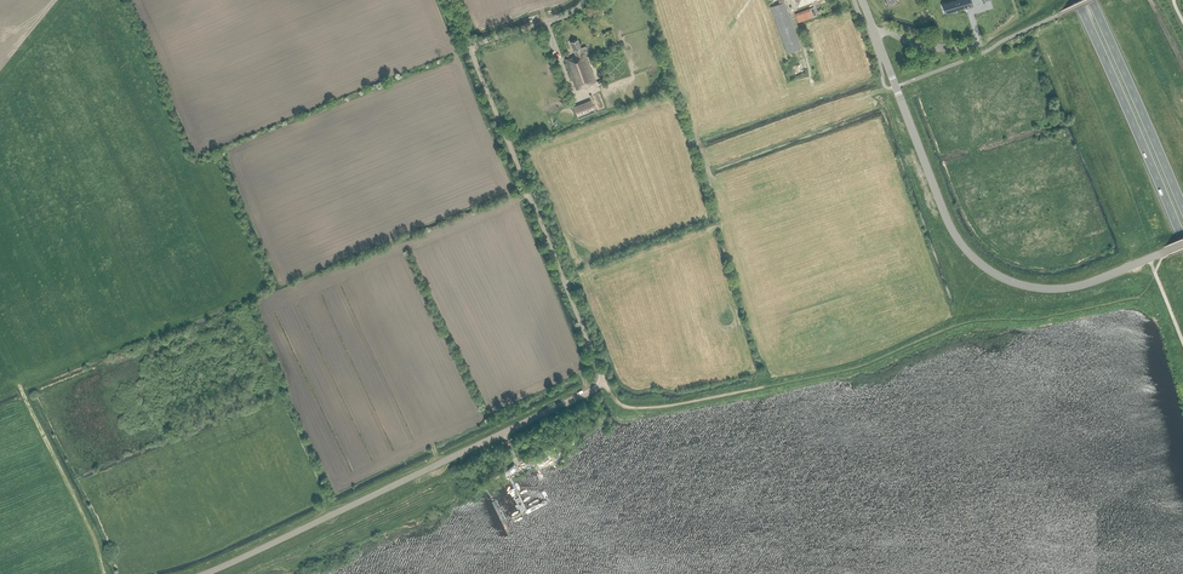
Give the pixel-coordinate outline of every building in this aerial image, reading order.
[(791,21),(784,0),(778,0),(779,3),(770,7),(776,21),(787,53),(801,48),(791,21)] [(946,4),(949,12),(956,10),(963,8),(971,6),(969,0),(960,0),(946,4)] [(798,23),(803,21),(813,17),(810,9),(795,15),(797,20),(798,23)] [(565,59),(576,89),(595,82),(584,52),(583,53),(583,52),(587,51),(588,49),(587,47),(585,46),(581,48),(578,39),(571,41),(575,55),(565,59)] [(591,101),(574,108),(577,117),(595,111),(591,101)] [(526,470),(517,474),(518,475),(525,489),(533,485),(526,470)]
